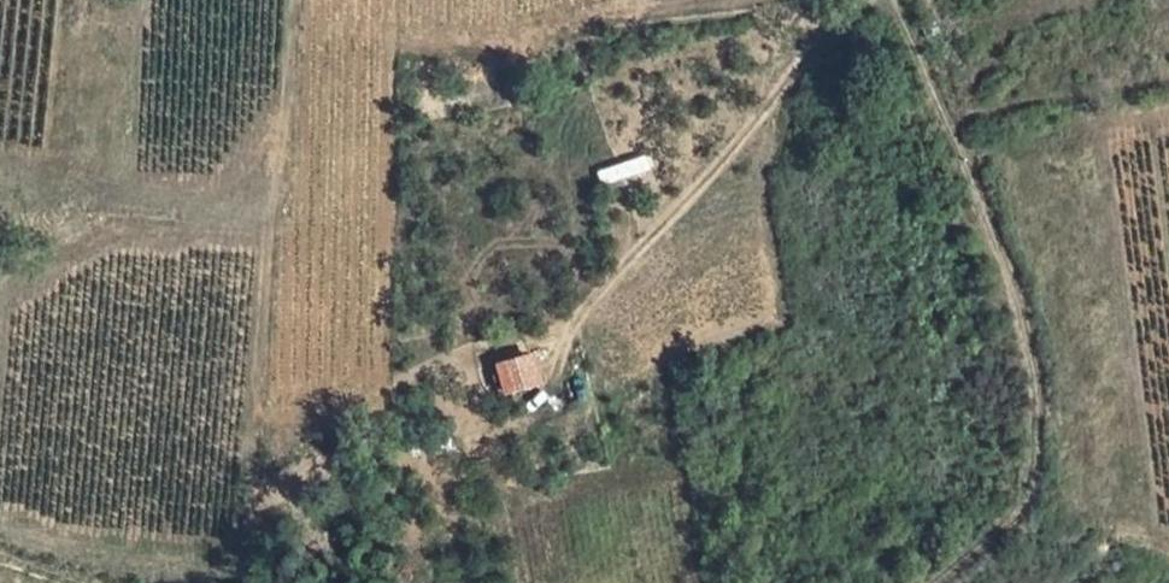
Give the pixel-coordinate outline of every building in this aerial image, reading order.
[(537,387),(527,355),(493,364),(504,396),(537,387)]
